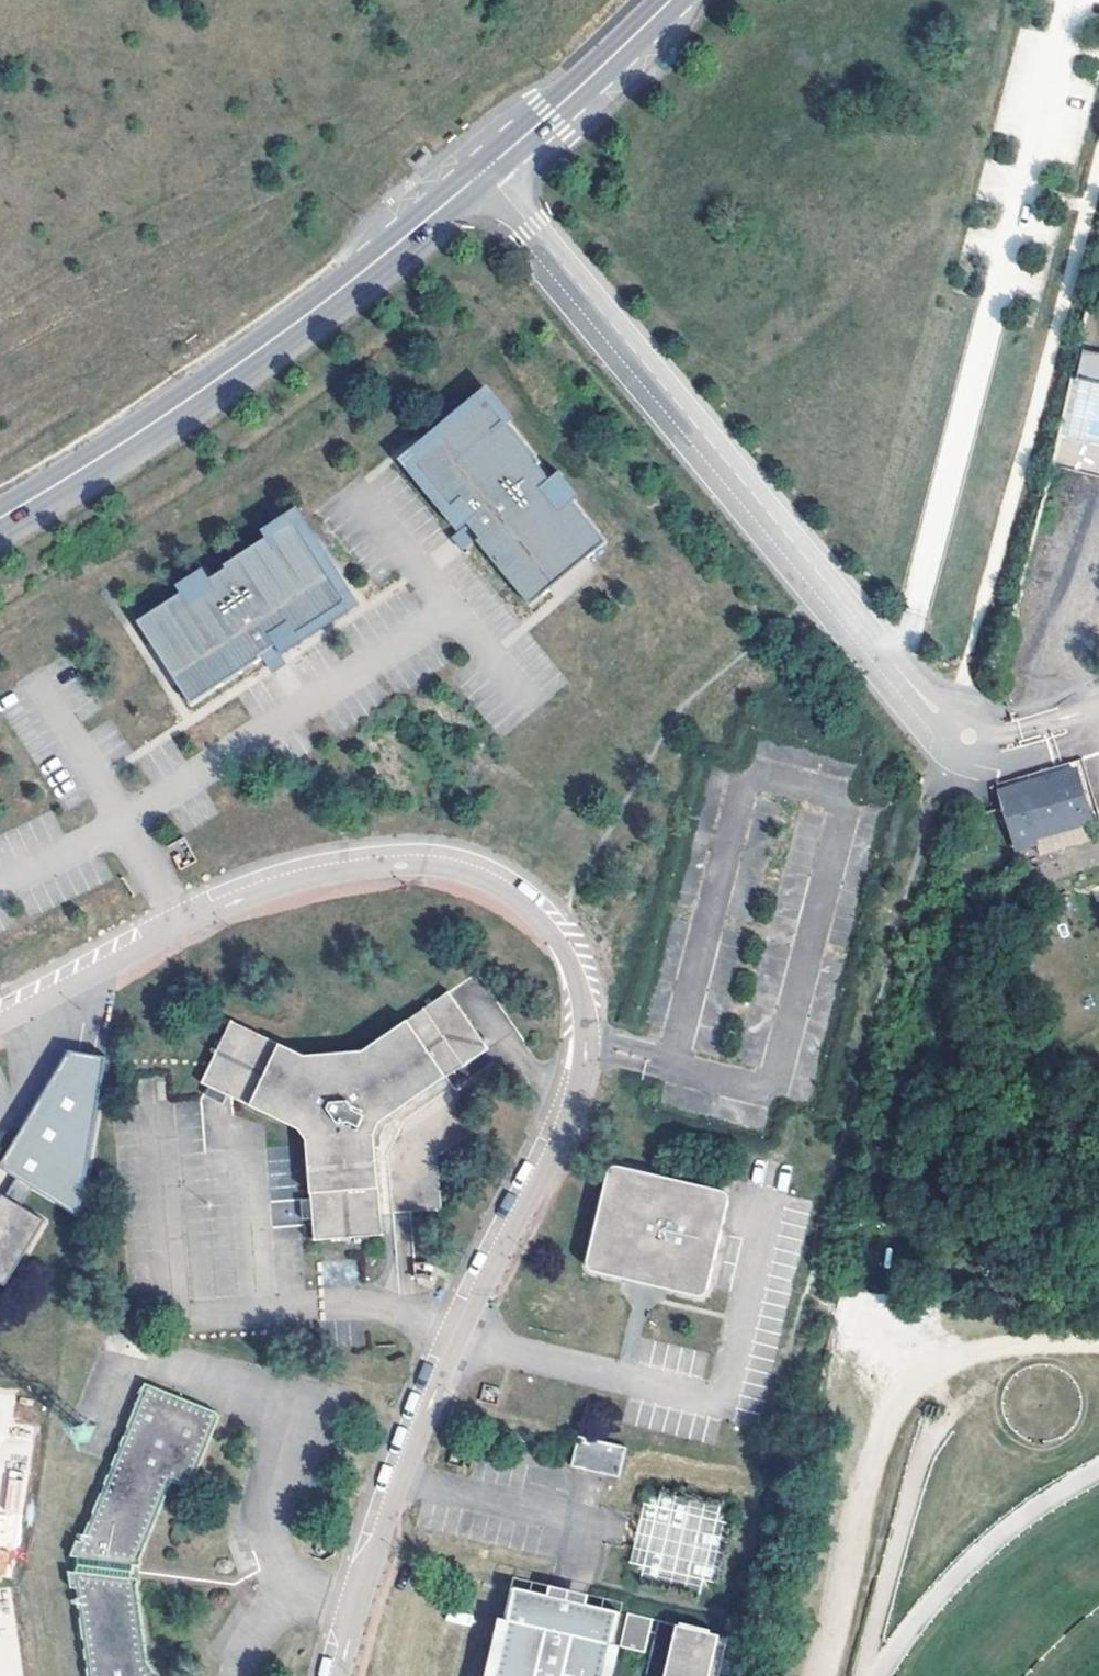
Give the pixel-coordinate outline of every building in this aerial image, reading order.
[(1080,350),(1074,379),(1079,380),(1062,462),(1098,469),(1098,354),(1080,350)] [(430,445),(411,460),(465,525),(467,524),(473,531),(479,538),(477,540),(530,605),(549,590),(544,583),(582,552),(587,558),(607,543),(553,478),(551,480),(539,465),(541,463),(488,398),(469,414),(474,419),(435,451),(430,445)] [(469,414),(430,445),(435,451),(474,419),(469,414)] [(553,478),(541,463),(539,465),(551,480),(553,478)] [(178,683),(191,704),(262,659),(260,656),(268,650),(277,645),(278,648),(349,602),(335,582),(329,586),(302,544),(308,540),(295,519),(224,565),(226,567),(210,578),(209,575),(138,621),(151,642),(158,637),(185,679),(178,683)] [(467,524),(465,525),(477,540),(479,538),(473,531),(467,524)] [(335,582),(308,540),(302,544),(329,586),(335,582)] [(582,552),(544,583),(549,590),(587,558),(582,552)] [(224,565),(209,575),(210,578),(226,567),(224,565)] [(158,637),(151,642),(178,683),(185,679),(158,637)] [(260,656),(262,659),(278,648),(277,645),(268,650),(260,656)] [(1035,772),(997,783),(1004,807),(1014,845),(1096,822),(1079,760),(1035,772)] [(233,1018),(204,1080),(298,1124),(307,1139),(314,1236),(382,1232),(380,1210),(387,1209),(441,1205),(437,1154),(448,1145),(478,1123),(444,1071),(487,1044),(445,987),(330,1065),(233,1018)] [(65,1054),(0,1161),(0,1170),(17,1180),(8,1195),(21,1203),(30,1188),(80,1218),(108,1062),(65,1054)] [(604,1160),(581,1266),(646,1280),(705,1293),(725,1189),(604,1160)] [(21,1203),(8,1195),(0,1204),(0,1209),(16,1218),(21,1203)] [(0,1209),(0,1279),(11,1286),(47,1220),(21,1203),(16,1218),(0,1209)] [(76,1588),(89,1675),(157,1675),(145,1659),(136,1575),(173,1479),(193,1488),(219,1410),(146,1381),(84,1540),(77,1538),(68,1565),(71,1589),(76,1588)] [(619,1472),(627,1443),(579,1432),(572,1462),(619,1472)] [(729,1513),(647,1492),(629,1570),(709,1590),(729,1513)] [(8,1577),(14,1552),(0,1549),(0,1575),(8,1577)] [(620,1610),(517,1586),(494,1675),(603,1675),(620,1610)] [(646,1653),(653,1618),(626,1612),(619,1647),(646,1653)] [(681,1625),(668,1675),(732,1675),(741,1641),(681,1625)]
